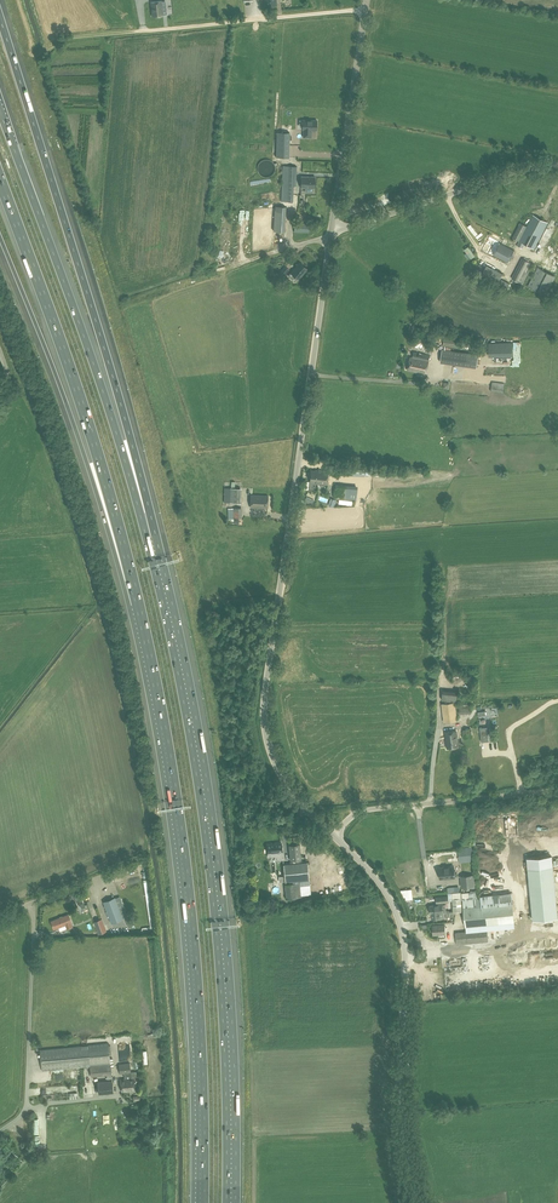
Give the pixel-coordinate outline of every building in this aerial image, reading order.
[(152,16),(163,15),(162,1),(151,2),(152,16)] [(316,119),(301,119),(301,130),(302,130),(302,138),(311,138),(311,130),(316,130),(316,119)] [(269,160),(268,159),(266,159),(265,160),(263,160),(262,161),(261,161),(260,163),(259,164),(258,165),(258,166),(258,168),(258,169),(258,171),(259,172),(259,173),(260,174),(261,175),(263,176),(264,177),(266,177),(267,177),(268,177),(270,176),(271,176),(272,175),(273,174),(274,173),(275,171),(275,170),(275,168),(275,167),(275,166),(274,164),(274,163),(273,162),(272,161),(270,160),(269,160)] [(283,166),(282,185),(281,201),(293,201),(294,186),(296,186),(297,166),(283,166)] [(314,176),(300,176),(300,188),(301,188),(313,188),(314,188),(314,176)] [(533,215),(527,226),(520,222),(512,237),(519,241),(517,245),(522,248),(525,244),(534,249),(548,222),(533,215)] [(295,222),(294,232),(309,232),(309,223),(295,222)] [(515,251),(499,243),(499,244),(492,240),(487,250),(494,254),(493,255),(508,263),(515,251)] [(522,258),(512,278),(518,282),(523,284),(533,264),(527,261),(528,259),(525,257),(524,259),(522,258)] [(291,272),(291,273),(288,276),(295,282),(296,280),(298,281),(299,279),(308,269),(299,262),(291,272)] [(282,278),(283,276),(289,270),(284,267),(278,274),(282,278)] [(443,346),(456,348),(457,336),(444,335),(443,346)] [(440,362),(463,366),(477,368),(479,355),(465,353),(442,349),(440,362)] [(410,357),(407,370),(426,374),(430,355),(414,352),(412,357),(410,357)] [(492,382),(491,391),(504,392),(505,383),(492,382)] [(322,474),(322,471),(316,470),(316,471),(311,471),(311,474),(310,474),(309,478),(310,479),(310,482),(312,482),(311,483),(319,484),(319,474),(322,474)] [(319,474),(319,484),(327,485),(328,471),(322,471),(322,474),(319,474)] [(355,486),(336,484),(335,498),(354,500),(355,486)] [(250,507),(267,508),(268,496),(251,495),(250,507)] [(312,505),(315,500),(307,496),(304,502),(312,505)] [(242,518),(242,508),(233,508),(233,518),(242,518)] [(443,690),(442,700),(457,702),(458,691),(443,690)] [(454,702),(442,704),(444,722),(457,720),(454,702)] [(471,737),(470,728),(463,729),(464,738),(471,737)] [(479,729),(481,744),(489,743),(487,728),(479,729)] [(446,732),(446,737),(448,748),(458,746),(456,731),(448,732),(446,732)] [(269,857),(275,856),(275,861),(283,860),(282,852),(281,842),(267,844),(268,853),(269,853),(269,857)] [(301,859),(300,844),(288,845),(290,860),(301,859)] [(552,856),(526,859),(532,920),(557,917),(552,856)] [(308,861),(283,864),(285,882),(309,880),(308,861)] [(455,877),(454,873),(456,872),(455,871),(454,871),(454,866),(439,868),(440,878),(455,877)] [(460,876),(461,887),(462,888),(477,886),(475,874),(460,876)] [(302,897),(300,882),(285,884),(286,899),(302,897)] [(80,893),(74,896),(77,904),(83,902),(80,893)] [(512,903),(481,906),(480,898),(463,900),(464,908),(466,926),(514,922),(512,903)] [(453,912),(462,911),(461,899),(453,899),(453,912)] [(122,921),(114,900),(103,905),(111,926),(122,921)] [(440,913),(443,912),(446,912),(445,904),(429,906),(430,914),(431,914),(431,918),(440,918),(440,913)] [(58,927),(65,925),(67,929),(73,926),(71,922),(68,914),(51,921),(54,929),(58,927)] [(94,921),(95,924),(98,934),(107,931),(102,918),(94,921)] [(433,935),(439,934),(439,937),(443,937),(443,934),(445,933),(444,925),(432,926),(433,935)] [(456,944),(467,943),(488,941),(487,929),(455,932),(456,944)] [(42,1070),(90,1066),(111,1064),(109,1043),(40,1050),(42,1070)] [(119,1074),(124,1073),(125,1079),(120,1079),(122,1092),(135,1090),(134,1078),(131,1078),(131,1073),(130,1063),(119,1064),(119,1074)] [(112,1078),(112,1075),(111,1064),(90,1066),(90,1076),(107,1075),(107,1078),(112,1078)] [(113,1092),(112,1080),(97,1082),(98,1094),(113,1092)]
